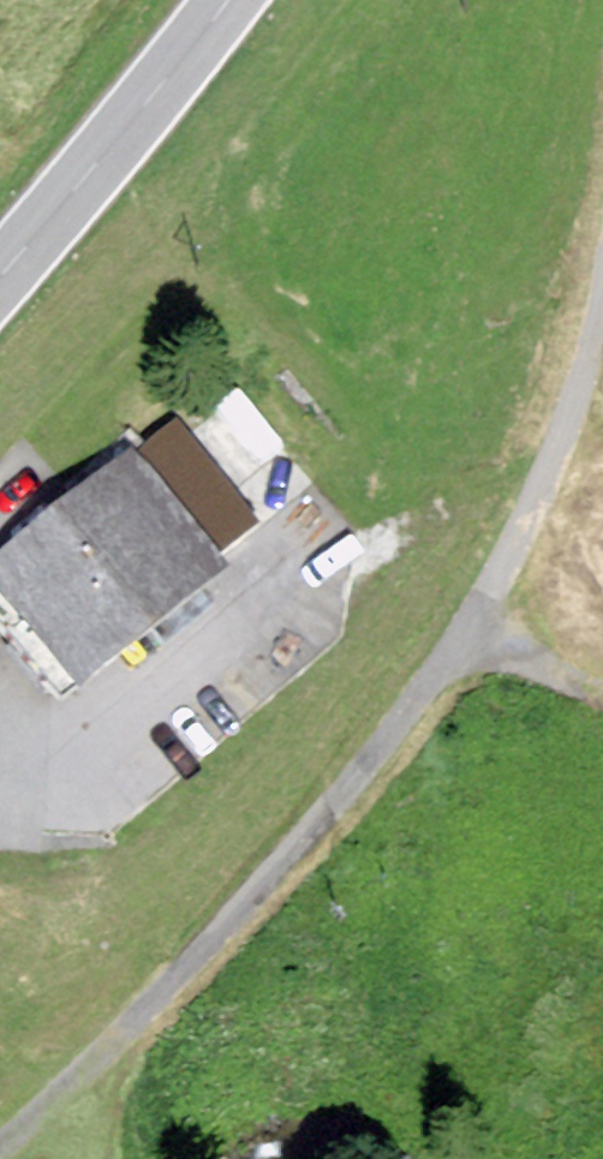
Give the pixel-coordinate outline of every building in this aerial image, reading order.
[(127,463),(0,562),(0,580),(75,675),(211,569),(127,463)]
